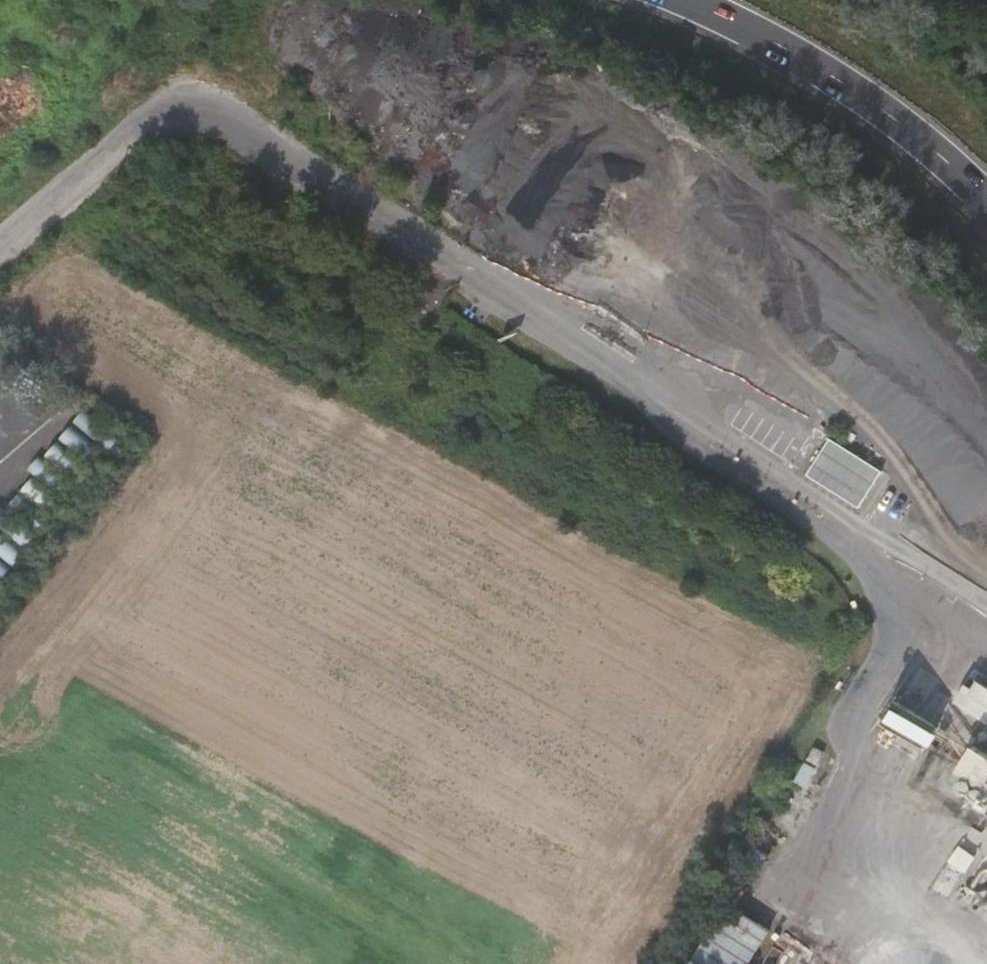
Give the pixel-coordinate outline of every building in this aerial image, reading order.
[(861,507),(885,469),(831,436),(808,474),(861,507)] [(897,673),(885,693),(929,720),(941,700),(897,673)] [(977,675),(958,701),(986,722),(986,682),(977,675)] [(829,725),(814,733),(813,734),(817,743),(834,734),(829,725)] [(699,945),(729,963),(741,963),(777,904),(736,880),(712,924),(699,945)]
